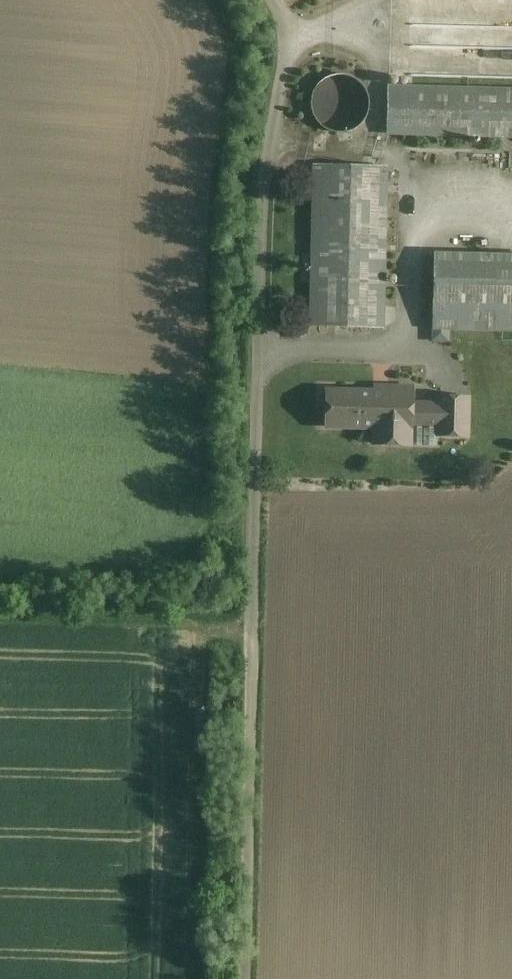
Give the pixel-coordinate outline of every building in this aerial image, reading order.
[(314,92),(312,101),(312,110),(316,118),(321,125),(329,129),(337,131),(346,131),(355,127),(361,122),(366,113),(368,104),(366,94),(362,85),(354,79),(345,75),(335,75),(326,79),(318,85),(314,92)] [(511,135),(511,83),(389,82),(388,135),(511,135)] [(385,328),(386,169),(309,169),(308,327),(385,328)] [(434,248),(432,330),(511,332),(511,250),(434,248)] [(412,426),(413,401),(413,381),(371,380),(371,389),(325,387),(323,432),(370,433),(369,446),(411,447),(412,426)] [(436,395),(435,401),(413,401),(412,426),(435,427),(441,427),(441,436),(468,436),(469,396),(436,395)]
